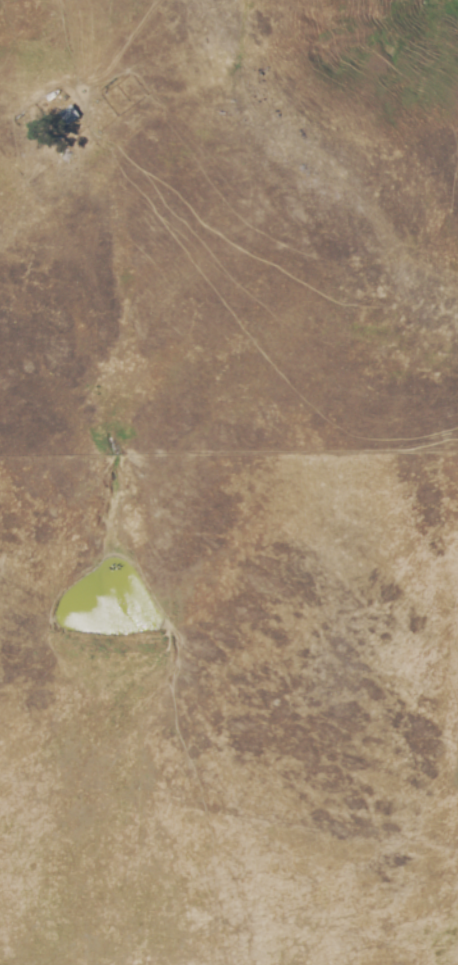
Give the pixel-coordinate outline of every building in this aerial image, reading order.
[(69,127),(61,116),(74,107),(81,117),(69,127)] [(66,162),(60,155),(69,148),(75,156),(66,162)]
